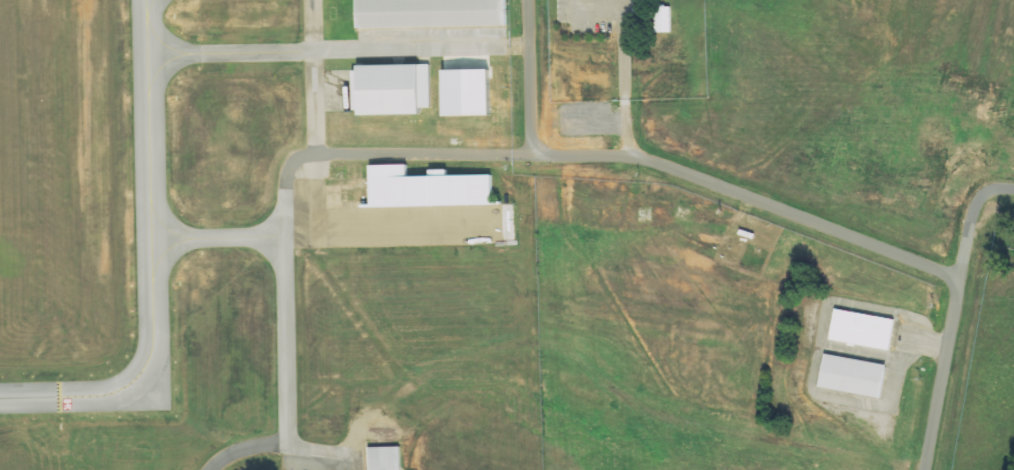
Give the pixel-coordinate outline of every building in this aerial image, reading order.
[(356,27),(506,25),(506,0),(356,0),(356,27)] [(670,6),(656,7),(656,33),(671,33),(670,6)] [(356,65),(356,70),(357,110),(357,114),(419,113),(418,64),(403,64),(394,64),(356,65)] [(441,117),(487,116),(486,68),(440,69),(441,117)] [(368,165),(407,164),(407,175),(429,175),(429,168),(447,168),(447,175),(491,173),(491,201),(499,201),(499,203),(362,207),(362,204),(370,203),(369,176),(368,165)] [(828,338),(833,310),(893,321),(888,349),(828,338)] [(823,354),(884,365),(879,399),(817,386),(823,354)] [(402,447),(403,469),(368,469),(367,448),(402,447)]
